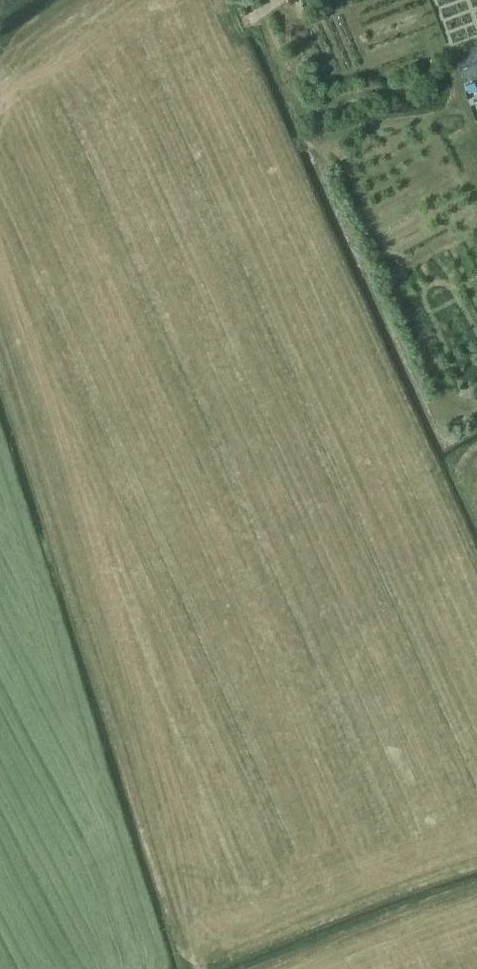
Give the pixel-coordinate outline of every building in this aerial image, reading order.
[(448,47),(476,38),(476,26),(476,23),(476,22),(476,0),(433,0),(448,47)]
